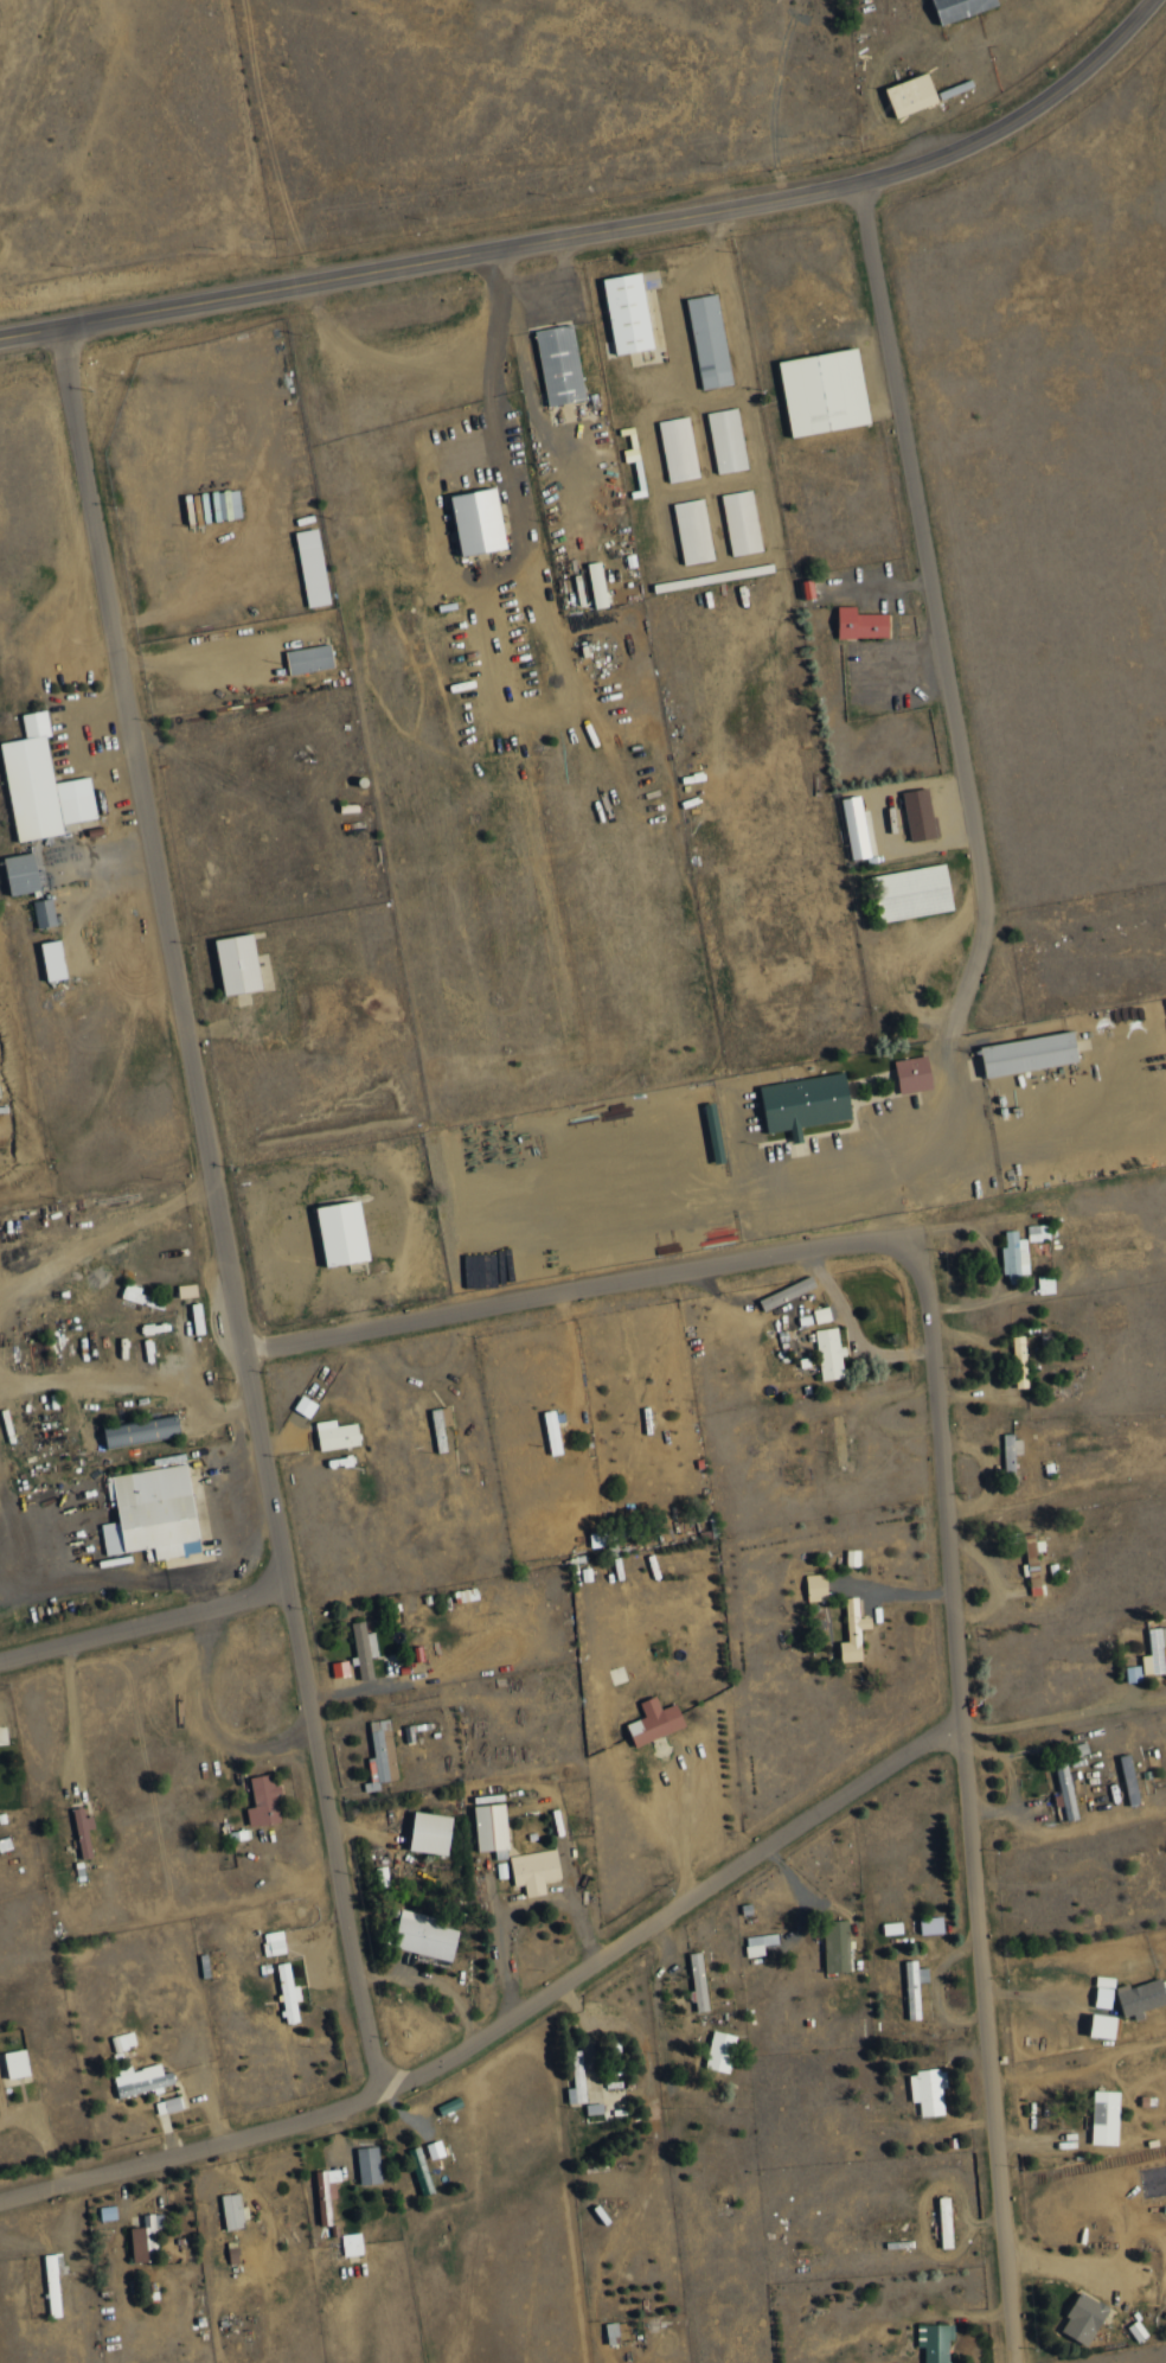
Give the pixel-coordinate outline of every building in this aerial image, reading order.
[(928,24),(989,1),(989,0),(919,0),(928,24)] [(872,85),(883,115),(927,98),(915,69),(872,85)] [(591,276),(606,352),(643,345),(630,269),(591,276)] [(677,296),(693,387),(724,381),(707,290),(677,296)] [(524,327),(538,402),(576,395),(562,320),(524,327)] [(765,358),(779,434),(860,420),(847,344),(765,358)] [(697,410),(707,471),(739,465),(729,404),(697,410)] [(648,417),(659,478),(690,473),(679,411),(648,417)] [(436,494),(448,555),(494,545),(482,485),(436,494)] [(711,492),(722,553),(754,548),(743,486),(711,492)] [(215,521),(243,517),(238,488),(211,492),(215,521)] [(661,500),(673,562),(705,556),(694,494),(661,500)] [(287,529),(300,605),(322,600),(309,525),(287,529)] [(575,561),(583,606),(598,603),(590,558),(575,561)] [(607,607),(602,561),(589,563),(593,608),(607,607)] [(789,579),(792,598),(802,595),(800,576),(789,579)] [(805,599),(815,598),(813,580),(803,581),(805,599)] [(827,603),(827,637),(851,637),(851,633),(878,633),(878,611),(848,611),(848,603),(827,603)] [(277,649),(281,671),(326,663),(322,640),(277,649)] [(1,743),(16,841),(63,834),(62,824),(96,818),(90,777),(53,783),(46,736),(50,736),(46,711),(22,715),(25,739),(1,743)] [(892,788),(901,838),(931,834),(929,813),(923,815),(918,785),(892,788)] [(828,796),(840,858),(860,855),(850,792),(828,796)] [(851,860),(871,857),(861,796),(842,799),(851,860)] [(8,895),(38,892),(35,853),(5,856),(8,895)] [(863,874),(872,921),(943,907),(935,860),(863,874)] [(33,901),(36,927),(55,926),(52,899),(33,901)] [(203,937),(213,992),(254,985),(243,930),(203,937)] [(41,942),(45,981),(65,979),(61,940),(41,942)] [(967,1045),(973,1077),(1069,1059),(1063,1027),(967,1045)] [(885,1059),(891,1091),(923,1084),(916,1052),(885,1059)] [(749,1084),(758,1129),(780,1124),(782,1139),(792,1138),(789,1124),(844,1115),(834,1068),(749,1084)] [(303,1203),(314,1266),(360,1258),(350,1195),(303,1203)] [(1028,1241),(1050,1240),(1050,1224),(1027,1225),(1028,1241)] [(1017,1230),(1005,1230),(1006,1245),(1001,1246),(1002,1274),(1008,1274),(1009,1283),(1021,1282),(1021,1273),(1029,1273),(1027,1238),(1018,1239),(1017,1230)] [(457,1248),(459,1284),(491,1283),(491,1279),(500,1279),(500,1247),(457,1248)] [(1038,1276),(1039,1294),(1055,1293),(1054,1275),(1038,1276)] [(121,1300),(163,1308),(164,1299),(140,1294),(141,1286),(124,1283),(121,1300)] [(179,1298),(197,1296),(196,1283),(177,1285),(179,1298)] [(813,1309),(816,1323),(831,1320),(829,1306),(813,1309)] [(821,1380),(845,1377),(842,1347),(840,1347),(837,1327),(815,1329),(821,1380)] [(1016,1388),(1028,1387),(1025,1335),(1013,1336),(1016,1388)] [(293,1408),(309,1418),(318,1404),(302,1394),(293,1408)] [(546,1410),(549,1455),(560,1454),(557,1410),(546,1410)] [(106,1447),(180,1437),(177,1416),(103,1426),(106,1447)] [(357,1423),(336,1425),(336,1420),(316,1421),(319,1450),(359,1446),(357,1423)] [(1003,1436),(1004,1476),(1015,1475),(1015,1454),(1022,1454),(1021,1436),(1003,1436)] [(105,1554),(153,1547),(154,1559),(200,1552),(187,1464),(105,1476),(109,1497),(115,1497),(118,1521),(101,1524),(105,1554)] [(589,1534),(591,1548),(607,1545),(605,1531),(589,1534)] [(846,1565),(860,1566),(860,1550),(846,1549),(846,1565)] [(827,1600),(826,1574),(806,1574),(807,1601),(827,1600)] [(847,1641),(839,1642),(840,1662),(862,1661),(860,1629),(872,1629),(871,1617),(858,1618),(858,1597),(845,1597),(847,1641)] [(353,1622),(358,1680),(373,1679),(371,1657),(377,1656),(375,1632),(366,1633),(364,1621),(353,1622)] [(1163,1645),(1165,1645),(1165,1627),(1148,1628),(1149,1655),(1142,1655),(1142,1674),(1164,1673),(1163,1645)] [(349,1676),(347,1660),(331,1662),(333,1678),(349,1676)] [(627,1724),(636,1746),(686,1727),(676,1703),(661,1709),(656,1696),(640,1703),(645,1717),(627,1724)] [(370,1721),(374,1757),(368,1758),(371,1782),(364,1783),(365,1791),(380,1789),(379,1781),(396,1779),(389,1719),(370,1721)] [(1118,1756),(1130,1805),(1140,1803),(1128,1754),(1118,1756)] [(1076,1819),(1070,1761),(1057,1763),(1064,1821),(1076,1819)] [(249,1777),(254,1807),(246,1808),(249,1827),(282,1822),(276,1786),(274,1786),(272,1774),(249,1777)] [(505,1794),(474,1796),(477,1850),(507,1849),(505,1794)] [(1065,1816),(1061,1795),(1054,1796),(1058,1818),(1065,1816)] [(85,1817),(84,1807),(75,1808),(80,1858),(92,1857),(89,1829),(94,1828),(93,1816),(85,1817)] [(447,1855),(453,1817),(415,1811),(409,1849),(447,1855)] [(514,1886),(524,1885),(526,1896),(546,1894),(544,1881),(560,1879),(557,1850),(510,1855),(514,1886)] [(376,1868),(378,1886),(389,1885),(387,1866),(376,1868)] [(392,1948),(452,1961),(458,1930),(435,1925),(437,1917),(400,1909),(392,1948)] [(919,1918),(921,1935),(944,1933),(942,1916),(919,1918)] [(848,1920),(824,1921),(825,1972),(850,1971),(848,1920)] [(902,1933),(902,1922),(883,1923),(884,1934),(902,1933)] [(286,1953),(282,1930),(266,1932),(267,1942),(263,1942),(265,1956),(286,1953)] [(764,1945),(778,1944),(777,1934),(745,1936),(747,1957),(765,1955),(764,1945)] [(701,1952),(689,1953),(697,2012),(709,2010),(701,1952)] [(905,1961),(907,2020),(920,2019),(919,1982),(928,1982),(928,1968),(917,1968),(917,1960),(905,1961)] [(276,1964),(285,2024),(299,2023),(296,2000),(301,2000),(299,1985),(293,1986),(289,1962),(276,1964)] [(1136,2021),(1145,2018),(1142,2011),(1165,2004),(1165,1993),(1161,1978),(1130,1988),(1129,1983),(1115,1988),(1124,2017),(1134,2014),(1136,2021)] [(1113,1988),(1096,1987),(1095,2007),(1112,2008),(1113,1988)] [(1090,2037),(1115,2039),(1116,2016),(1092,2014),(1090,2037)] [(728,2073),(737,2036),(714,2030),(705,2068),(728,2073)] [(137,2045),(133,2031),(111,2037),(115,2052),(137,2045)] [(8,2079),(30,2075),(25,2049),(3,2053),(8,2079)] [(573,2088),(567,2088),(568,2103),(585,2102),(583,2050),(572,2050),(573,2088)] [(174,2083),(171,2072),(162,2074),(160,2064),(132,2070),(131,2066),(113,2069),(120,2098),(163,2089),(162,2086),(174,2083)] [(944,2114),(941,2089),(948,2088),(946,2068),(908,2073),(912,2102),(919,2101),(921,2117),(944,2114)] [(1091,2144),(1117,2145),(1119,2091),(1093,2090),(1091,2144)] [(182,2110),(180,2097),(155,2102),(158,2115),(182,2110)] [(357,2148),(359,2184),(380,2184),(379,2147),(357,2148)] [(335,2181),(340,2181),(340,2169),(316,2170),(319,2226),(332,2226),(331,2202),(336,2202),(335,2181)] [(244,2227),(240,2193),(221,2195),(225,2230),(244,2227)] [(939,2198),(941,2249),(952,2248),(950,2197),(939,2198)] [(100,2207),(101,2221),(116,2219),(115,2206),(100,2207)] [(133,2262),(163,2261),(161,2214),(143,2215),(144,2227),(131,2228),(133,2262)] [(363,2255),(360,2233),(341,2235),(344,2256),(363,2255)] [(62,2253),(44,2255),(50,2318),(61,2317),(57,2273),(64,2273),(62,2253)] [(1059,2331),(1088,2347),(1110,2308),(1081,2292),(1059,2331)] [(619,2345),(618,2323),(606,2323),(607,2345),(619,2345)] [(924,2362),(949,2362),(948,2340),(954,2340),(953,2324),(917,2325),(917,2347),(924,2347),(924,2362)]
